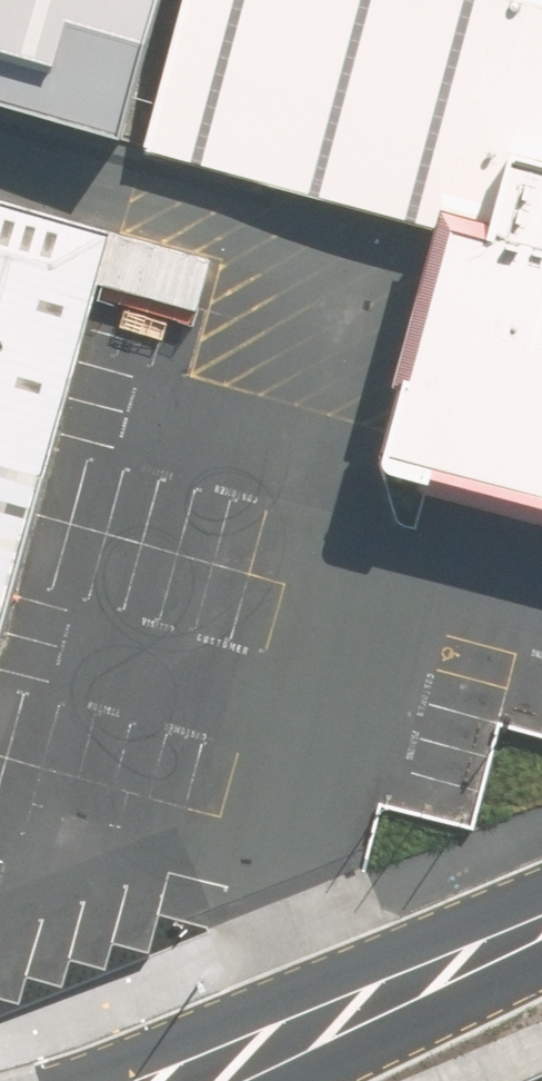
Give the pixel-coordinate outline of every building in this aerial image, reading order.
[(120,134),(158,0),(0,0),(0,100),(120,134)] [(144,151),(447,233),(488,244),(513,152),(541,160),(541,0),(185,0),(144,151)] [(513,152),(488,244),(447,233),(382,471),(541,515),(541,160),(513,152)] [(0,196),(0,643),(101,281),(115,229),(0,196)] [(101,281),(200,309),(215,257),(115,229),(101,281)]
